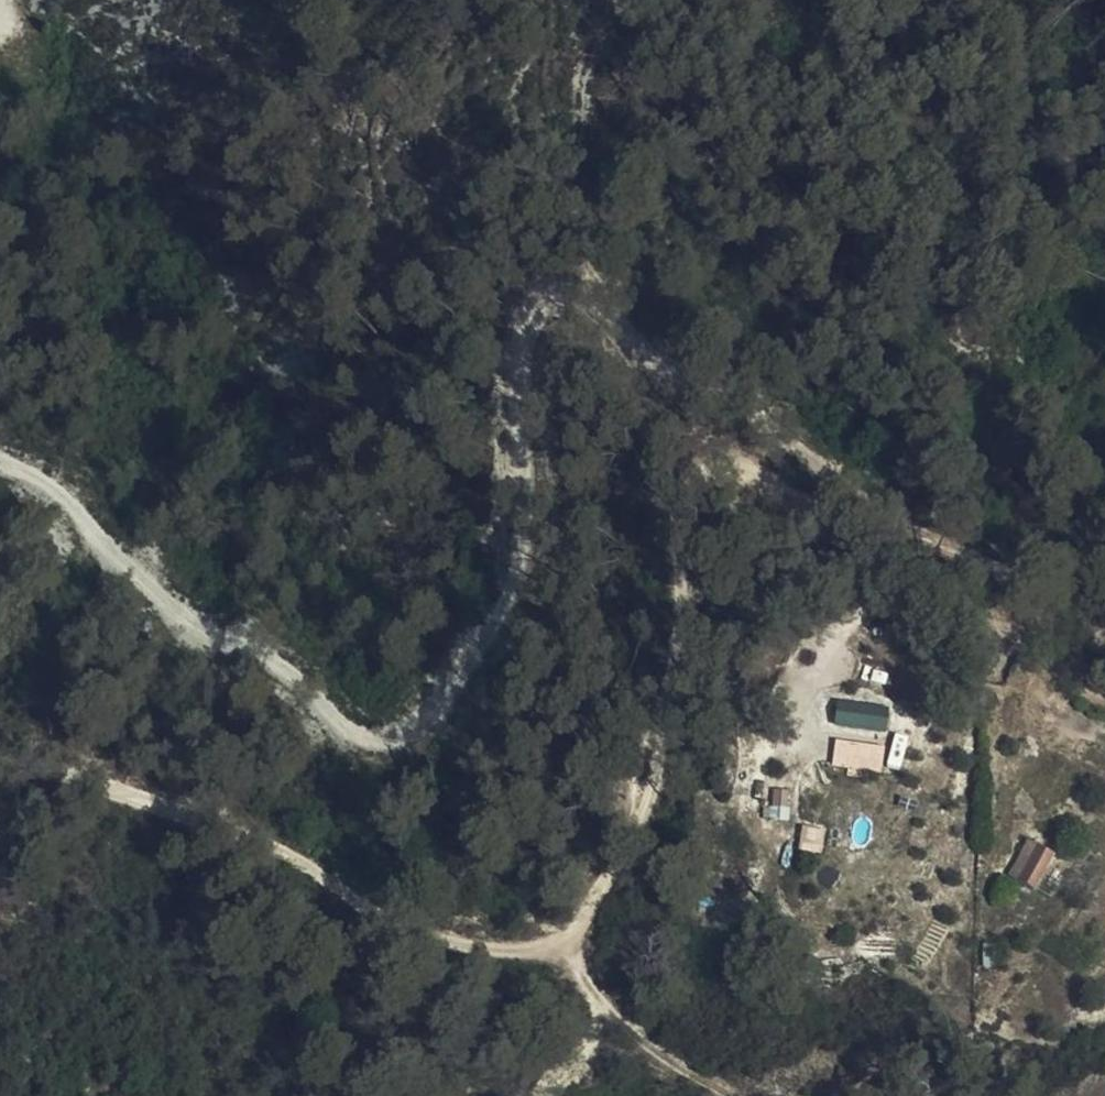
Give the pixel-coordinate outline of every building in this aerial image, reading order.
[(835,731),(850,733),(851,710),(836,709),(835,731)] [(851,710),(850,733),(891,734),(891,712),(851,710)] [(880,770),(884,745),(838,737),(833,762),(880,770)] [(1006,867),(1013,873),(1036,842),(1028,836),(1006,867)] [(1036,842),(1013,873),(1027,884),(1050,853),(1036,842)]
